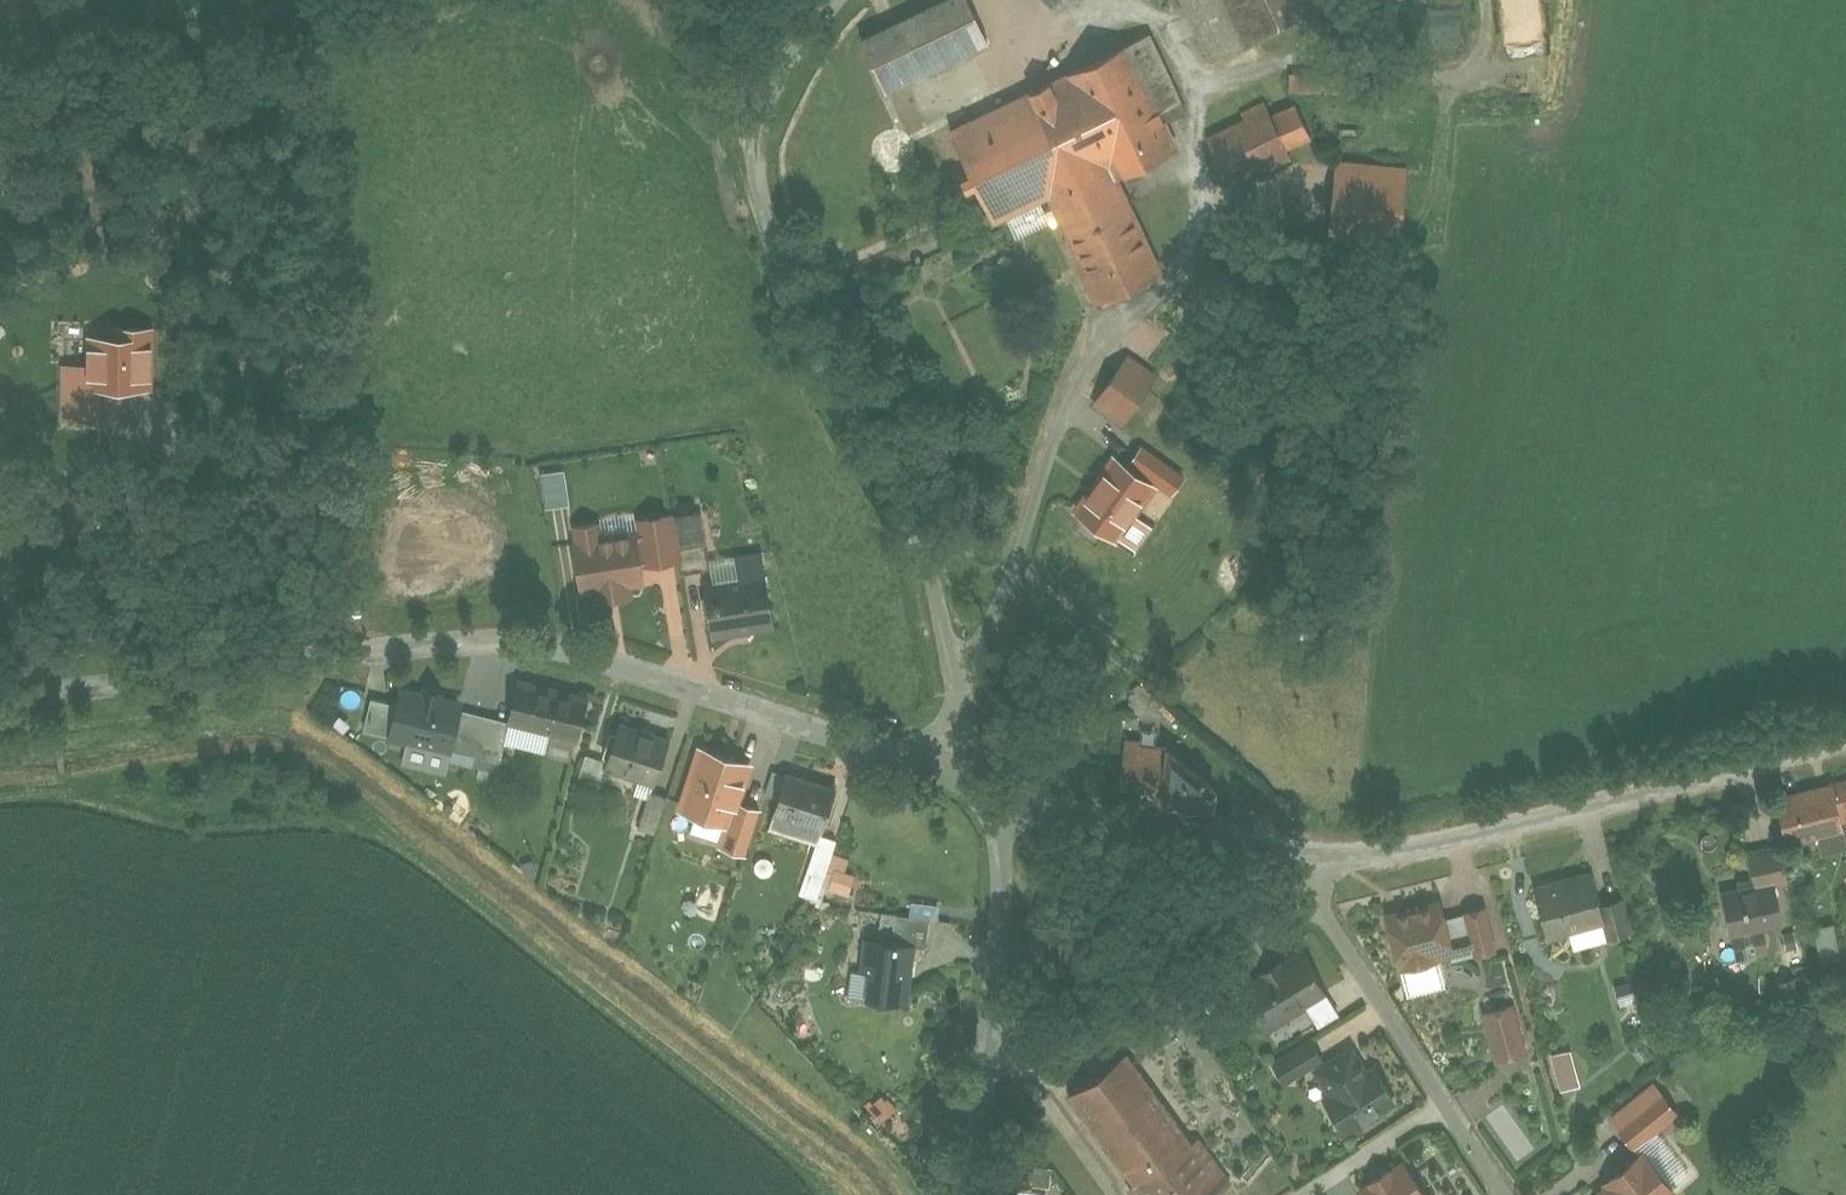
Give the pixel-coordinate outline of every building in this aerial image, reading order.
[(992,46),(969,0),(950,0),(864,42),(891,95),(992,46)] [(1060,16),(1077,0),(1046,0),(1060,16)] [(1322,0),(1183,0),(1211,62),(1326,10),(1322,0)] [(1124,52),(951,134),(993,224),(1050,197),(1102,306),(1165,276),(1118,178),(1172,153),(1124,52)] [(1269,114),(1212,141),(1234,188),(1291,161),(1269,114)] [(1338,162),(1330,243),(1399,250),(1407,169),(1338,162)] [(148,383),(148,328),(120,328),(120,338),(93,338),(93,333),(66,333),(66,382),(148,383)] [(1128,353),(1092,404),(1123,426),(1159,375),(1128,353)] [(1075,515),(1121,546),(1160,489),(1115,458),(1075,515)] [(543,470),(548,505),(572,502),(568,467),(543,470)] [(421,528),(399,529),(401,585),(472,582),(470,521),(421,523),(421,528)] [(680,564),(674,521),(646,524),(652,567),(680,564)] [(631,525),(576,535),(587,591),(642,580),(631,525)] [(764,563),(705,573),(716,639),(775,629),(764,563)] [(586,696),(522,683),(513,726),(577,740),(586,696)] [(465,704),(402,689),(390,741),(407,745),(402,766),(447,777),(454,751),(464,711),(465,704)] [(506,722),(464,711),(454,751),(496,762),(506,722)] [(670,745),(619,728),(605,773),(655,789),(670,745)] [(1119,790),(1154,793),(1153,803),(1214,809),(1215,787),(1170,749),(1126,743),(1119,790)] [(758,766),(701,747),(679,813),(736,832),(758,766)] [(837,790),(789,775),(775,822),(823,836),(837,790)] [(1778,799),(1790,848),(1845,834),(1845,825),(1836,785),(1778,799)] [(659,833),(671,795),(652,789),(641,827),(659,833)] [(1537,892),(1551,943),(1609,927),(1595,876),(1537,892)] [(1722,894),(1733,941),(1787,928),(1776,882),(1722,894)] [(1445,903),(1387,917),(1401,973),(1458,959),(1445,903)] [(1823,961),(1842,958),(1838,921),(1818,923),(1823,961)] [(917,950),(865,942),(860,976),(873,978),(869,1003),(909,1009),(917,950)] [(1301,950),(1242,989),(1273,1036),(1332,998),(1301,950)] [(1517,1006),(1483,1015),(1498,1066),(1532,1057),(1517,1006)] [(1353,1047),(1309,1073),(1340,1125),(1392,1093),(1373,1061),(1365,1066),(1353,1047)] [(1563,1089),(1584,1083),(1574,1047),(1553,1053),(1563,1089)] [(1072,1099),(1139,1194),(1221,1194),(1228,1190),(1134,1055),(1072,1099)] [(1625,1115),(1645,1142),(1684,1112),(1664,1085),(1625,1115)] [(883,1122),(899,1107),(885,1092),(869,1107),(883,1122)] [(1597,1194),(1679,1194),(1645,1155),(1597,1194)] [(1359,1194),(1360,1194),(1429,1194),(1407,1162),(1359,1194)] [(1010,1166),(1010,1185),(1034,1186),(1034,1166),(1010,1166)]
